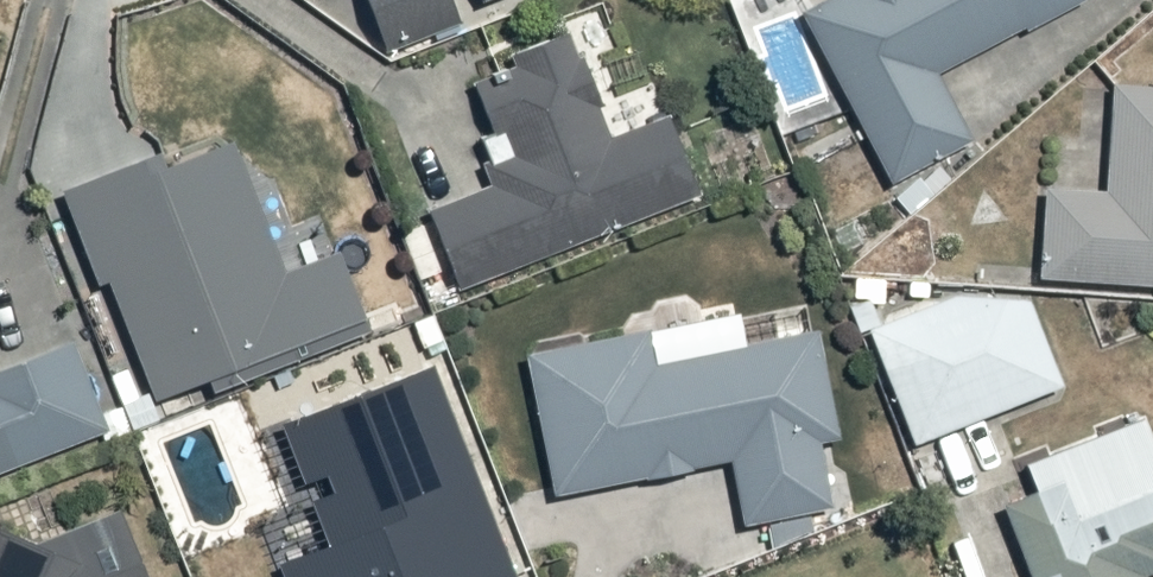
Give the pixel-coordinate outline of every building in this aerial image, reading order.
[(396,43),(500,0),(378,0),(396,43)] [(808,14),(902,180),(982,135),(946,71),(1072,0),(834,0),(808,14)] [(624,143),(587,51),(497,87),(511,120),(490,128),(512,183),(437,213),(467,291),(710,196),(681,121),(624,143)] [(1052,184),(1050,282),(1152,284),(1152,81),(1116,80),(1114,185),(1052,184)] [(248,132),(76,192),(107,280),(121,275),(163,398),(379,324),(342,218),(285,238),(248,132)] [(1017,257),(871,321),(923,439),(1069,374),(1017,257)] [(662,326),(534,356),(567,498),(742,457),(759,529),(849,508),(833,444),(854,437),(826,321),(668,352),(662,326)] [(113,414),(81,339),(0,374),(0,464),(113,414)] [(291,571),(293,576),(536,576),(454,367),(297,428),(344,548),(291,571)] [(1011,507),(1041,576),(1152,576),(1152,409),(1152,408),(1035,458),(1049,491),(1011,507)] [(57,542),(0,522),(0,576),(158,576),(126,509),(57,542)]
